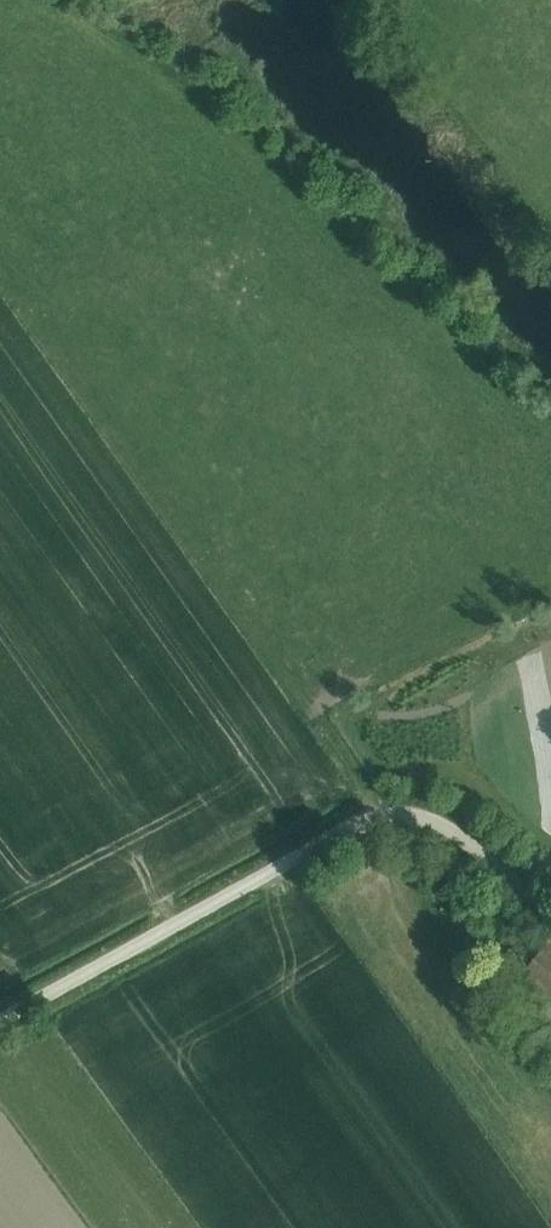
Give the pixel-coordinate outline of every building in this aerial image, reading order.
[(538,934),(502,983),(550,1019),(550,944),(538,934)]
